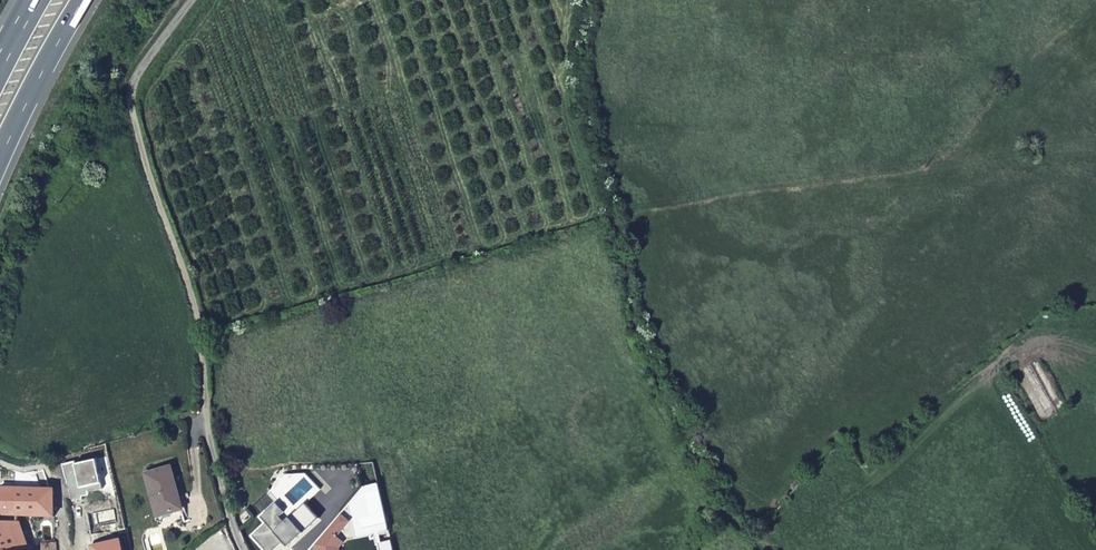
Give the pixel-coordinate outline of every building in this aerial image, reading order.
[(43,463),(48,480),(54,477),(48,462),(43,463)] [(172,468),(146,476),(157,517),(178,510),(173,494),(179,492),(172,468)] [(21,512),(38,512),(54,512),(59,512),(58,501),(53,502),(52,486),(50,487),(0,488),(0,549),(33,549),(21,512)] [(179,492),(173,494),(178,510),(183,509),(179,492)] [(276,504),(260,518),(266,524),(252,537),(264,549),(273,549),(282,543),(283,544),(290,545),(318,520),(304,505),(283,523),(279,518),(283,514),(276,504)]
